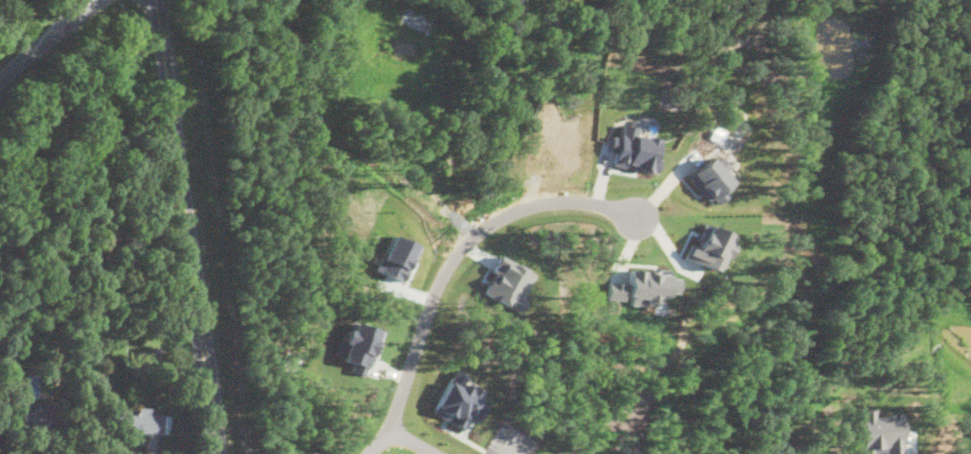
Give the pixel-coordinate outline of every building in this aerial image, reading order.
[(621,119),(617,136),(609,135),(606,151),(613,152),(610,164),(656,174),(660,158),(651,156),(656,137),(645,135),(648,125),(621,119)] [(722,170),(728,165),(715,151),(687,176),(714,205),(727,193),(722,187),(731,180),(722,170)] [(72,207),(69,215),(55,210),(58,201),(72,207)] [(729,242),(726,241),(729,233),(702,220),(685,256),(716,270),(729,242)] [(534,272),(499,254),(481,291),(520,311),(526,299),(522,297),(534,272)] [(629,304),(645,304),(645,301),(657,301),(657,292),(673,293),(674,272),(627,270),(626,294),(629,295),(629,304)] [(606,298),(623,298),(624,281),(607,281),(606,298)] [(379,329),(349,320),(344,338),(338,337),(333,355),(352,360),(349,369),(366,374),(379,329)] [(159,364),(151,365),(148,350),(157,348),(160,348),(162,363),(159,364)] [(465,373),(452,367),(431,413),(462,427),(467,416),(477,421),(487,400),(479,397),(482,388),(470,383),(469,387),(461,383),(465,373)] [(151,406),(151,414),(168,415),(167,433),(111,431),(112,413),(136,413),(136,406),(151,406)] [(859,409),(861,452),(901,450),(899,412),(872,413),(872,408),(859,409)]
